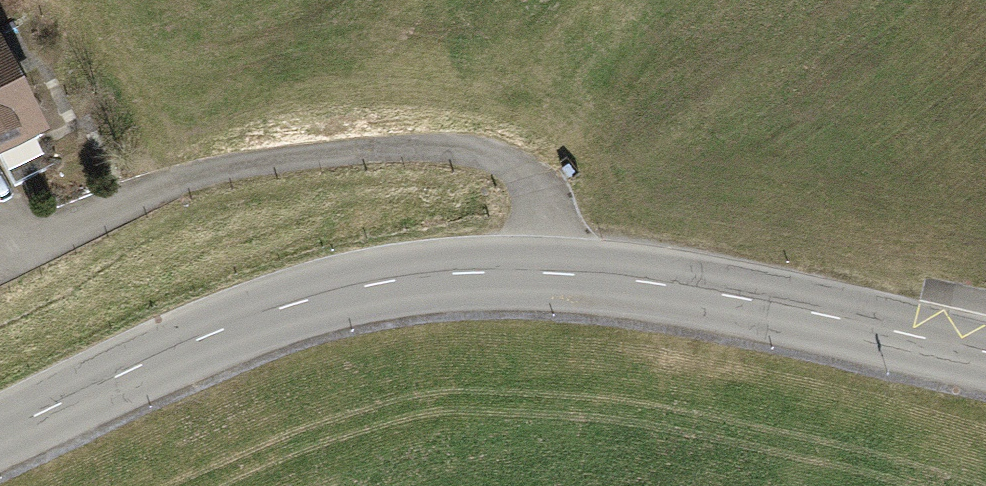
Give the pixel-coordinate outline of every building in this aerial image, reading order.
[(36,124),(0,55),(0,142),(36,124)]
